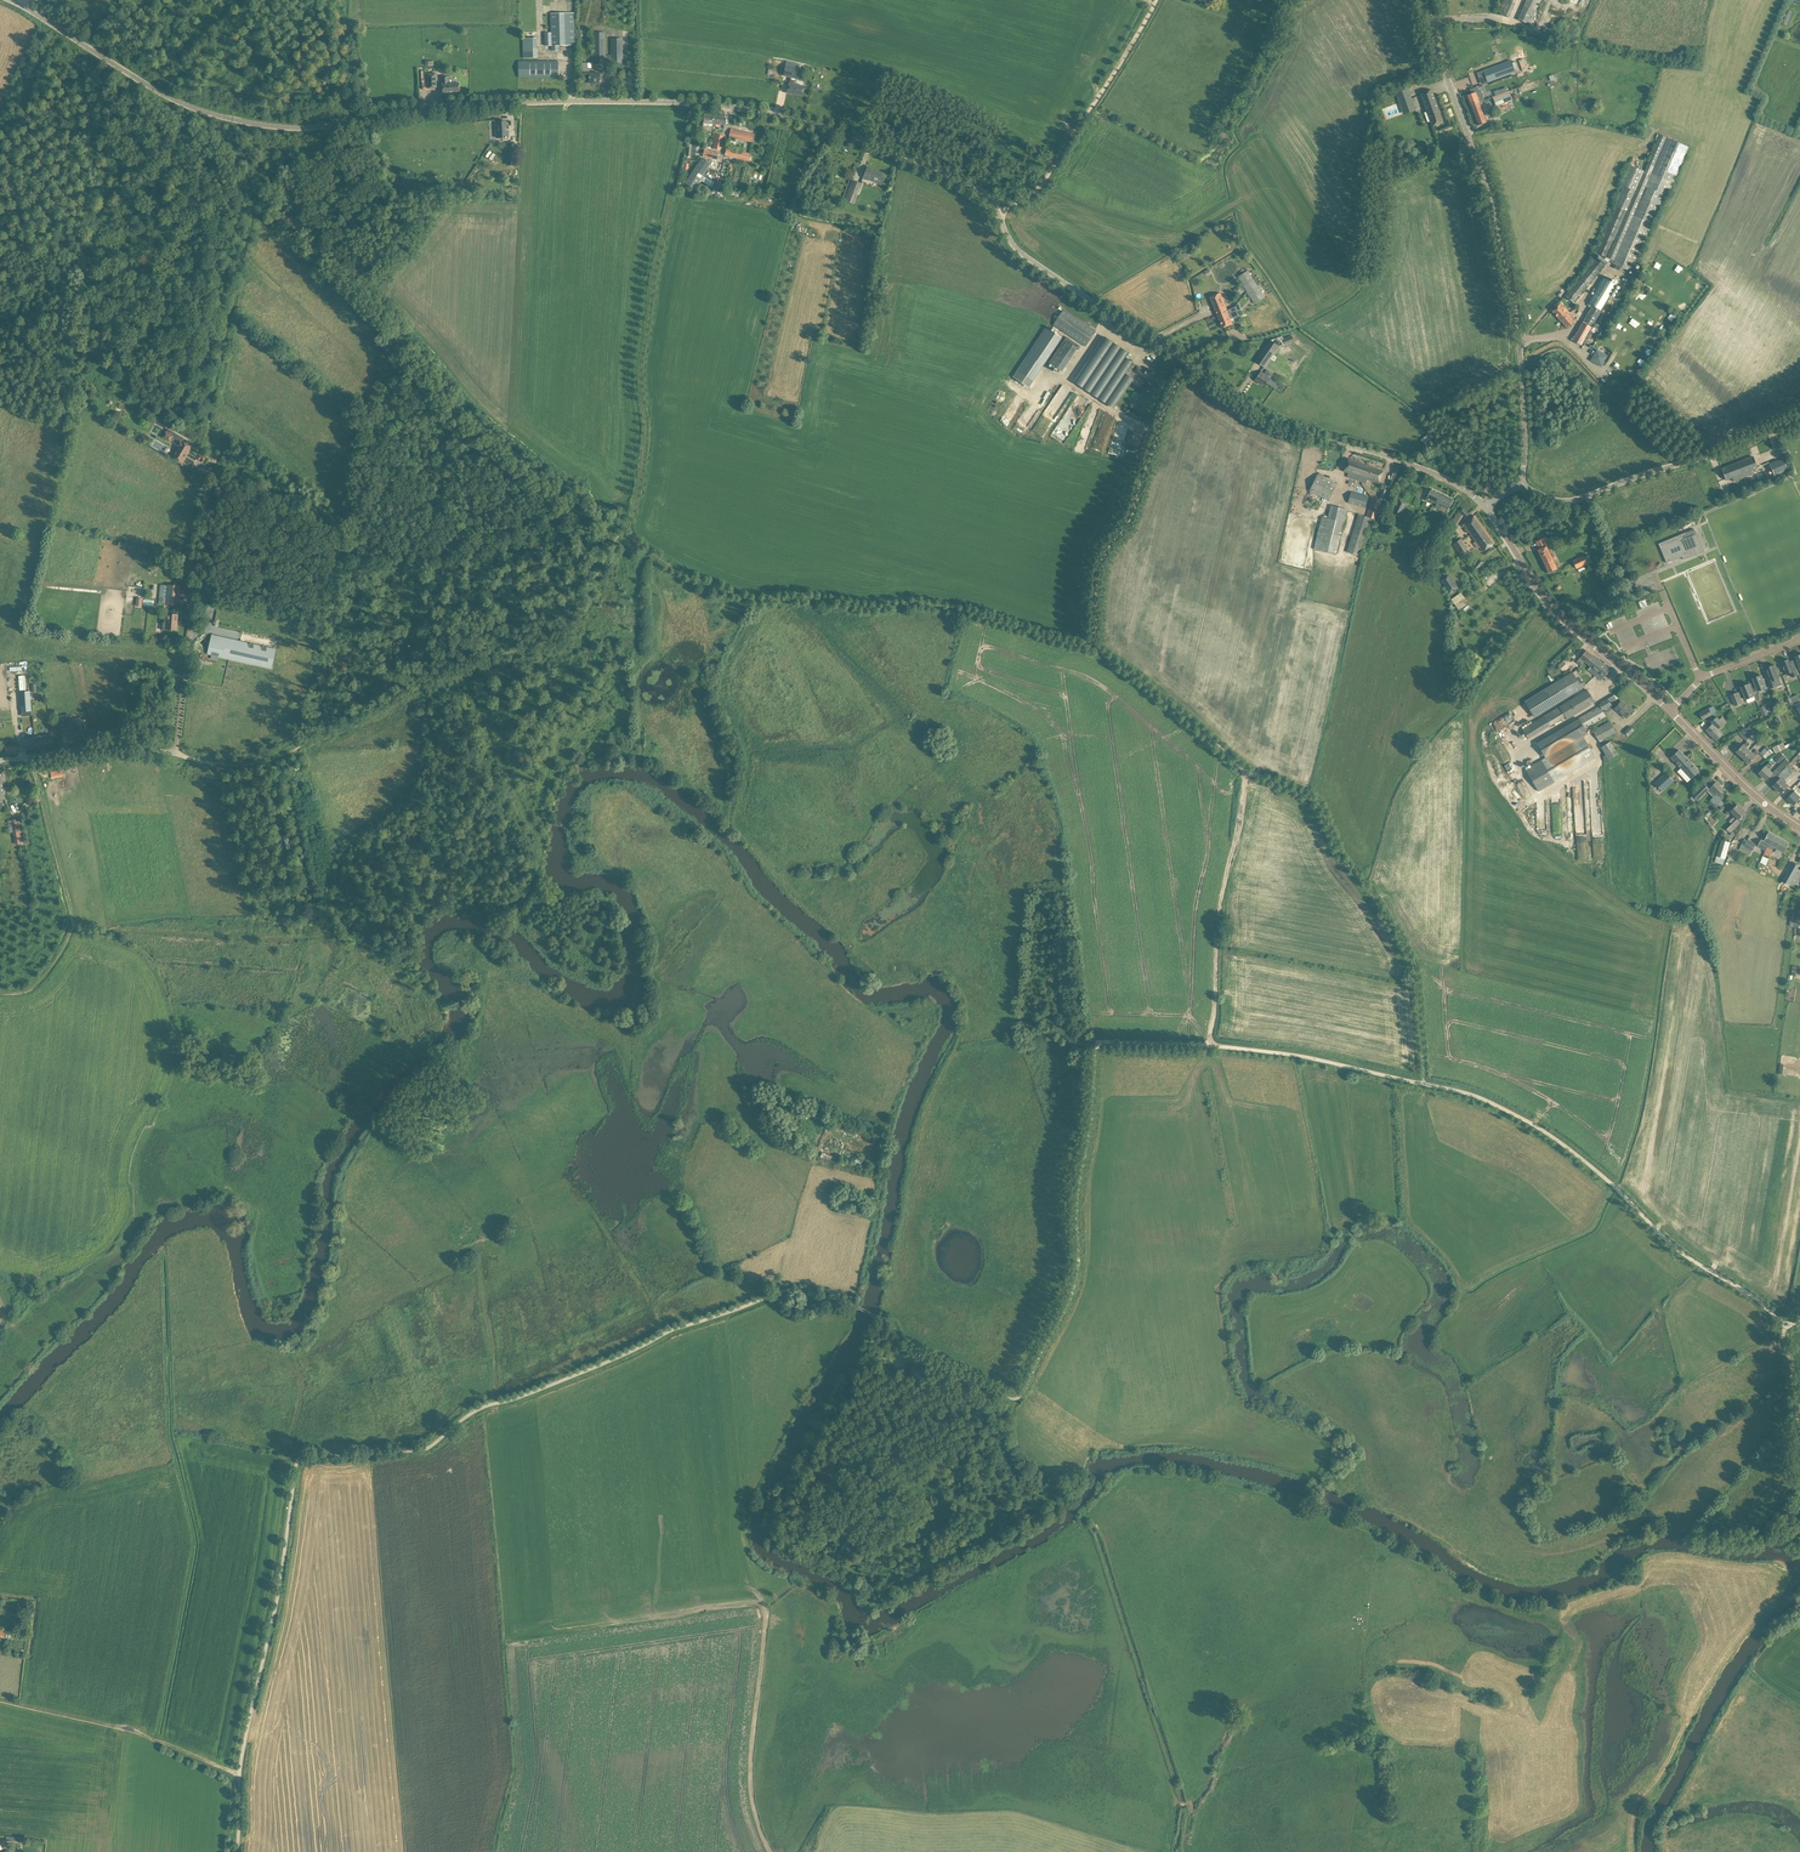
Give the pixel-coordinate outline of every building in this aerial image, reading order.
[(1502,14),(1511,17),(1517,0),(1507,0),(1502,14)] [(1541,0),(1526,0),(1518,19),(1530,25),(1541,0)] [(573,12),(550,13),(551,33),(545,33),(545,46),(551,45),(552,50),(558,50),(558,45),(574,45),(573,12)] [(623,63),(623,57),(623,38),(611,38),(611,55),(605,55),(605,32),(593,32),(594,57),(594,63),(605,63),(605,62),(611,62),(611,63),(623,63)] [(536,38),(523,38),(523,58),(537,57),(536,38)] [(558,61),(519,61),(519,77),(558,77),(558,61)] [(1487,82),(1516,72),(1511,61),(1483,71),(1487,82)] [(589,68),(588,68),(588,63),(581,63),(581,76),(584,76),(589,76),(589,81),(594,81),(594,83),(599,83),(599,81),(603,81),(603,76),(599,76),(599,73),(589,73),(589,71),(589,68)] [(785,65),(783,75),(791,77),(796,78),(799,68),(785,65)] [(436,73),(427,73),(427,77),(428,88),(436,88),(436,77),(436,73)] [(442,83),(442,86),(442,92),(460,91),(459,82),(454,83),(448,83),(447,77),(447,76),(442,76),(443,83),(442,83)] [(789,83),(786,92),(792,93),(792,92),(794,93),(802,95),(804,87),(798,85),(795,85),(796,81),(796,78),(791,77),(789,83)] [(1468,95),(1467,96),(1470,105),(1479,102),(1484,100),(1481,91),(1479,91),(1477,87),(1474,88),(1470,89),(1472,94),(1468,95)] [(1402,110),(1414,106),(1408,90),(1397,94),(1402,110)] [(1432,126),(1443,122),(1432,90),(1421,94),(1428,114),(1425,115),(1428,122),(1430,122),(1432,126)] [(1493,99),(1496,106),(1507,102),(1507,100),(1510,99),(1508,93),(1493,99)] [(1478,125),(1483,123),(1487,122),(1479,102),(1470,105),(1478,125)] [(724,122),(725,116),(704,114),(703,125),(707,126),(707,129),(712,130),(712,126),(712,123),(724,124),(724,122)] [(497,122),(496,122),(496,127),(498,126),(498,131),(496,131),(497,138),(503,137),(505,137),(505,138),(506,138),(506,137),(508,137),(508,135),(508,131),(506,131),(505,121),(499,121),(497,121),(497,122)] [(755,133),(731,128),(728,138),(752,143),(755,133)] [(1669,132),(1615,257),(1620,258),(1618,262),(1628,266),(1630,263),(1635,265),(1631,274),(1640,278),(1645,265),(1636,262),(1668,189),(1670,190),(1691,141),(1669,132)] [(713,148),(719,149),(720,150),(723,135),(716,134),(713,148)] [(508,144),(507,161),(515,161),(516,144),(508,144)] [(703,157),(717,160),(719,152),(704,149),(703,157)] [(725,149),(724,156),(749,160),(750,152),(725,149)] [(1612,149),(1575,235),(1611,251),(1648,165),(1642,162),(1644,157),(1624,149),(1622,153),(1612,149)] [(489,150),(485,157),(492,160),(496,153),(489,150)] [(710,163),(707,161),(702,157),(686,183),(694,188),(710,163)] [(882,183),(883,180),(885,174),(867,167),(863,177),(870,180),(871,178),(882,183)] [(852,180),(845,201),(854,204),(862,183),(852,180)] [(1238,277),(1247,292),(1257,286),(1248,271),(1238,277)] [(1581,345),(1594,323),(1617,285),(1603,277),(1588,303),(1592,305),(1572,340),(1581,345)] [(1243,291),(1240,286),(1235,289),(1234,291),(1235,291),(1239,295),(1243,291)] [(1264,298),(1257,286),(1247,292),(1255,304),(1264,298)] [(1216,295),(1210,297),(1217,314),(1223,328),(1233,324),(1231,318),(1238,315),(1235,307),(1227,310),(1220,293),(1216,295)] [(1569,312),(1568,311),(1567,310),(1563,306),(1562,307),(1559,304),(1557,307),(1552,311),(1560,319),(1567,328),(1572,324),(1576,320),(1571,314),(1572,314),(1574,313),(1572,310),(1571,312),(1571,311),(1569,312)] [(1086,346),(1092,336),(1096,331),(1064,310),(1054,325),(1086,346)] [(1244,321),(1247,329),(1253,327),(1250,318),(1244,321)] [(1045,326),(1013,377),(1030,387),(1061,337),(1045,326)] [(1285,344),(1294,341),(1292,336),(1283,338),(1285,344)] [(1126,358),(1130,353),(1105,337),(1075,382),(1114,409),(1135,379),(1133,378),(1137,374),(1133,371),(1137,365),(1126,358)] [(1050,362),(1062,370),(1077,348),(1065,339),(1050,362)] [(1264,367),(1279,346),(1270,339),(1255,361),(1264,367)] [(1598,352),(1594,359),(1601,364),(1605,357),(1598,352)] [(1133,370),(1133,371),(1137,374),(1140,376),(1141,375),(1143,376),(1142,378),(1147,380),(1146,380),(1144,384),(1152,388),(1155,384),(1160,376),(1148,368),(1146,371),(1137,365),(1133,370)] [(1264,373),(1263,375),(1260,372),(1255,380),(1259,383),(1259,382),(1265,386),(1267,382),(1269,381),(1270,379),(1271,378),(1264,373)] [(1073,392),(1061,409),(1064,411),(1076,394),(1073,392)] [(187,444),(189,440),(169,428),(167,431),(166,431),(163,437),(170,441),(173,436),(180,440),(177,445),(179,447),(173,457),(182,463),(192,447),(187,444)] [(1067,437),(1068,432),(1060,430),(1059,432),(1055,432),(1054,440),(1066,442),(1067,437)] [(1421,439),(1426,444),(1435,436),(1430,431),(1421,439)] [(1137,459),(1143,438),(1131,435),(1126,456),(1137,459)] [(1737,462),(1743,478),(1753,474),(1752,470),(1758,468),(1753,456),(1737,462)] [(1788,470),(1783,458),(1782,458),(1783,459),(1779,461),(1779,460),(1769,464),(1774,475),(1788,470)] [(1349,459),(1347,465),(1344,471),(1357,476),(1356,479),(1363,482),(1364,478),(1379,483),(1383,471),(1349,459)] [(1734,481),(1743,478),(1737,462),(1721,468),(1726,480),(1732,478),(1734,481)] [(1329,500),(1334,489),(1337,484),(1318,474),(1310,491),(1329,500)] [(1388,486),(1384,485),(1379,498),(1383,500),(1388,486)] [(1426,498),(1437,503),(1438,500),(1439,501),(1440,500),(1441,500),(1443,497),(1444,495),(1431,488),(1426,498)] [(1708,493),(1711,501),(1719,498),(1716,490),(1708,493)] [(1348,503),(1366,507),(1368,496),(1351,491),(1348,503)] [(1448,509),(1450,505),(1453,499),(1444,495),(1443,497),(1441,500),(1440,500),(1439,501),(1438,500),(1437,503),(1435,507),(1446,512),(1448,509)] [(1377,520),(1382,500),(1372,498),(1366,516),(1359,514),(1346,552),(1358,556),(1369,523),(1371,523),(1373,518),(1377,520)] [(1398,503),(1394,510),(1401,514),(1405,506),(1398,503)] [(1336,554),(1347,509),(1330,505),(1327,518),(1322,517),(1314,549),(1336,554)] [(1463,508),(1460,511),(1465,517),(1469,514),(1463,508)] [(1483,551),(1495,543),(1475,515),(1463,524),(1483,551)] [(1685,533),(1670,539),(1678,558),(1682,557),(1683,559),(1698,553),(1695,547),(1698,546),(1693,535),(1696,534),(1694,529),(1685,533)] [(1543,538),(1536,542),(1540,549),(1537,550),(1548,573),(1553,570),(1557,568),(1553,560),(1551,555),(1546,544),(1545,542),(1547,541),(1546,537),(1543,538)] [(1462,555),(1469,551),(1461,539),(1453,545),(1461,556),(1462,555)] [(1678,558),(1670,539),(1659,543),(1667,563),(1678,558)] [(1576,569),(1587,563),(1583,555),(1572,561),(1576,569)] [(1478,567),(1479,567),(1483,563),(1479,560),(1476,564),(1476,565),(1475,566),(1477,568),(1478,567)] [(1459,588),(1450,575),(1441,581),(1450,594),(1459,588)] [(168,585),(161,585),(159,603),(166,604),(178,605),(180,586),(168,585)] [(1454,598),(1458,603),(1464,598),(1461,593),(1454,598)] [(167,629),(170,629),(176,630),(178,614),(168,614),(167,629)] [(275,649),(267,647),(212,635),(207,654),(263,666),(264,664),(271,665),(275,649)] [(1606,674),(1610,670),(1593,656),(1586,650),(1580,658),(1577,662),(1581,665),(1585,661),(1587,663),(1591,666),(1597,672),(1594,675),(1596,677),(1596,676),(1601,680),(1603,677),(1604,677),(1606,674)] [(1793,660),(1790,661),(1789,659),(1782,662),(1783,666),(1783,667),(1782,668),(1783,670),(1784,670),(1785,670),(1786,674),(1790,673),(1792,677),(1799,675),(1795,664),(1793,660)] [(1563,661),(1558,666),(1563,671),(1568,666),(1563,661)] [(1777,669),(1775,665),(1767,668),(1768,670),(1764,671),(1771,688),(1777,686),(1777,687),(1783,685),(1780,678),(1778,673),(1779,673),(1779,672),(1778,669),(1777,669)] [(1525,702),(1534,716),(1585,685),(1580,678),(1577,680),(1573,673),(1525,702)] [(1762,675),(1760,675),(1760,674),(1754,676),(1755,678),(1753,678),(1755,682),(1750,684),(1751,685),(1753,692),(1755,696),(1756,700),(1757,702),(1760,700),(1760,694),(1759,690),(1766,687),(1762,675)] [(1750,683),(1749,684),(1748,683),(1744,684),(1744,685),(1741,687),(1743,691),(1738,693),(1738,692),(1731,695),(1735,706),(1742,703),(1741,700),(1741,699),(1745,697),(1746,699),(1755,696),(1753,692),(1751,685),(1750,684),(1750,683)] [(1595,702),(1593,699),(1587,689),(1559,706),(1565,716),(1567,719),(1595,702)] [(32,710),(30,691),(21,692),(22,711),(32,710)] [(1797,695),(1791,697),(1793,702),(1794,704),(1799,701),(1797,695)] [(1606,716),(1603,711),(1611,705),(1607,699),(1598,704),(1600,706),(1557,731),(1537,743),(1545,758),(1526,770),(1539,792),(1596,758),(1583,737),(1587,734),(1584,728),(1606,716)] [(1626,717),(1628,714),(1632,710),(1628,706),(1627,706),(1621,701),(1615,708),(1626,717)] [(1765,706),(1760,708),(1763,717),(1769,715),(1765,706)] [(1708,708),(1699,713),(1702,720),(1712,714),(1708,708)] [(18,724),(33,722),(32,713),(17,715),(18,724)] [(1716,740),(1720,736),(1722,734),(1717,729),(1723,724),(1722,723),(1725,720),(1722,717),(1719,719),(1716,717),(1711,722),(1712,724),(1706,730),(1716,740)] [(66,719),(67,730),(82,729),(81,718),(66,719)] [(66,730),(65,723),(64,719),(55,720),(56,731),(66,730)] [(1599,742),(1603,740),(1616,732),(1609,721),(1597,729),(1593,731),(1599,742)] [(1624,732),(1628,736),(1634,730),(1630,726),(1624,732)] [(1754,732),(1749,727),(1739,733),(1746,741),(1754,732)] [(34,736),(29,737),(29,734),(23,735),(25,749),(36,748),(34,738),(34,736)] [(34,738),(36,748),(54,745),(53,737),(40,739),(40,737),(34,738)] [(16,740),(1,741),(2,749),(6,749),(6,752),(6,753),(16,752),(16,745),(16,740)] [(1618,754),(1615,750),(1610,741),(1601,747),(1605,755),(1608,760),(1618,754)] [(1737,752),(1743,758),(1750,750),(1747,748),(1750,744),(1747,741),(1737,752)] [(1783,742),(1773,748),(1776,754),(1786,748),(1785,746),(1783,742)] [(1767,759),(1774,753),(1767,746),(1760,753),(1767,759)] [(1671,757),(1681,768),(1677,771),(1687,782),(1691,779),(1699,771),(1679,750),(1671,757)] [(1750,750),(1743,758),(1749,763),(1759,753),(1756,750),(1753,754),(1750,750)] [(1786,759),(1776,769),(1779,772),(1789,762),(1786,759)] [(1771,767),(1773,765),(1770,762),(1768,764),(1764,768),(1760,773),(1767,780),(1770,777),(1773,773),(1769,769),(1771,767)] [(1781,773),(1780,775),(1787,781),(1787,782),(1794,774),(1787,767),(1781,773)] [(1666,772),(1654,783),(1662,791),(1673,780),(1666,772)] [(1780,773),(1773,780),(1776,783),(1774,785),(1781,793),(1789,785),(1786,782),(1787,781),(1780,775),(1781,773),(1780,772),(1780,773)] [(1717,806),(1718,804),(1722,799),(1718,794),(1723,789),(1719,785),(1720,784),(1713,779),(1710,785),(1709,786),(1705,782),(1701,787),(1692,795),(1697,799),(1697,800),(1708,789),(1709,789),(1710,788),(1715,793),(1710,801),(1717,806)] [(1788,799),(1794,805),(1799,799),(1799,796),(1795,791),(1788,799)] [(1741,809),(1741,808),(1738,804),(1736,806),(1736,805),(1735,806),(1735,807),(1731,811),(1729,812),(1730,813),(1734,817),(1729,821),(1732,824),(1726,829),(1729,832),(1736,826),(1740,822),(1737,819),(1738,818),(1738,819),(1744,812),(1741,809)] [(17,818),(12,819),(16,843),(21,842),(17,818)] [(1731,841),(1735,833),(1736,831),(1734,830),(1733,832),(1732,832),(1730,835),(1723,831),(1720,835),(1731,841)] [(1789,843),(1780,838),(1769,832),(1765,841),(1762,839),(1759,845),(1758,846),(1766,850),(1764,854),(1769,857),(1775,847),(1784,852),(1787,849),(1789,843)] [(1725,858),(1730,842),(1721,839),(1716,856),(1725,858)] [(1752,850),(1756,844),(1748,840),(1744,846),(1752,850)] [(1783,882),(1789,885),(1790,883),(1799,885),(1799,881),(1799,869),(1798,869),(1799,866),(1794,862),(1783,882)] [(822,1152),(820,1157),(836,1163),(838,1159),(822,1152)]
